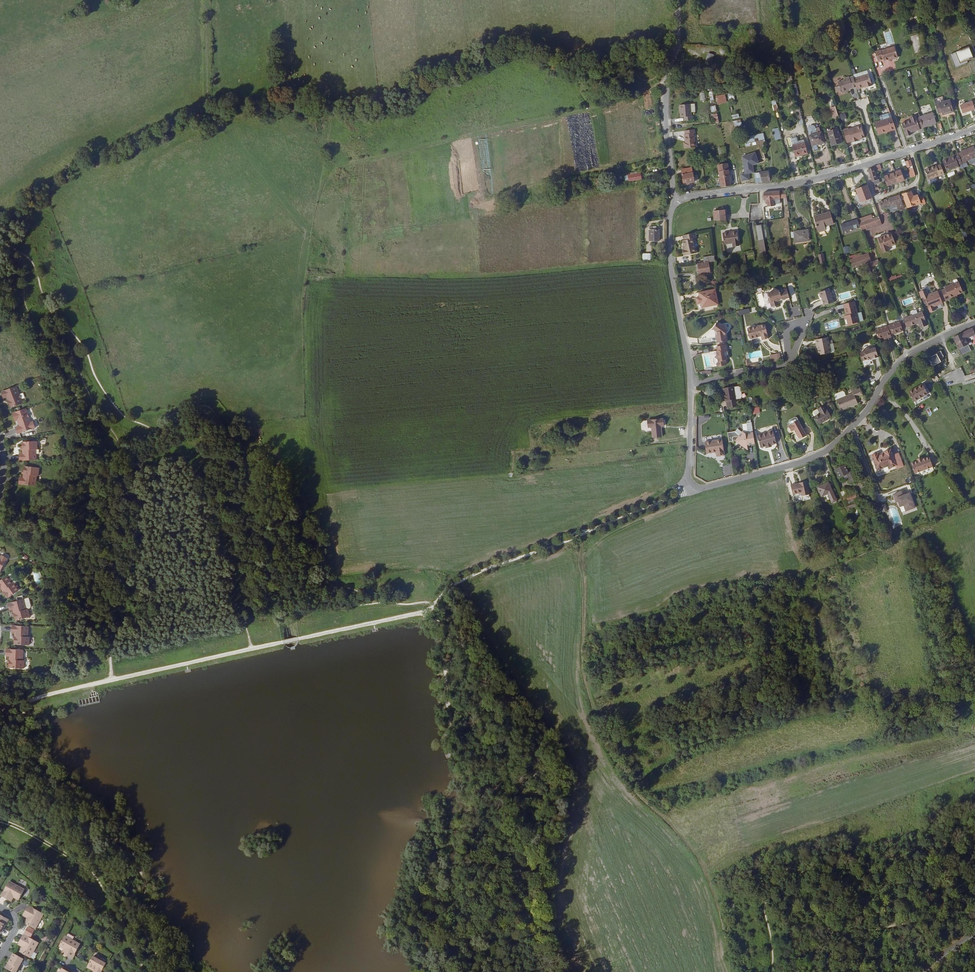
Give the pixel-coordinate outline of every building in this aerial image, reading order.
[(896,45),(890,47),(893,56),(899,55),(899,56),(904,55),(907,53),(909,54),(912,53),(913,52),(910,42),(896,46),(896,45)] [(974,59),(969,47),(950,54),(955,68),(968,63),(967,61),(974,59)] [(830,49),(821,52),(823,58),(832,55),(830,49)] [(714,55),(708,53),(705,63),(711,65),(714,55)] [(856,86),(857,89),(865,86),(865,87),(872,85),(868,73),(854,78),(856,86)] [(851,88),(856,86),(853,76),(849,77),(844,78),(844,79),(837,82),(839,86),(835,87),(837,92),(840,91),(841,92),(848,90),(848,89),(847,88),(850,87),(851,88)] [(797,120),(803,119),(794,83),(791,84),(793,96),(796,108),(794,108),(797,120)] [(716,96),(718,104),(726,102),(725,95),(716,96)] [(935,104),(938,114),(942,113),(942,115),(954,112),(950,100),(944,101),(935,104)] [(974,115),(974,109),(973,101),(960,105),(963,114),(971,112),(972,116),(974,115)] [(691,104),(680,105),(681,117),(684,117),(684,121),(692,120),(691,104)] [(923,127),(937,123),(933,113),(920,117),(923,127)] [(920,129),(923,127),(920,117),(916,118),(916,116),(910,118),(911,120),(910,120),(914,132),(920,130),(920,129)] [(877,135),(896,129),(892,117),(882,120),(873,123),(877,135)] [(914,132),(910,120),(902,123),(906,137),(911,135),(911,133),(914,132)] [(736,121),(733,121),(736,131),(746,129),(745,127),(738,129),(736,121)] [(808,128),(810,135),(817,133),(815,129),(815,126),(813,125),(809,126),(808,128)] [(848,128),(843,129),(847,143),(851,141),(852,143),(858,141),(857,140),(865,138),(861,126),(848,129),(848,128)] [(778,128),(772,130),(775,140),(781,139),(778,128)] [(694,133),(695,133),(694,129),(685,131),(685,134),(684,134),(685,142),(684,143),(684,148),(686,148),(696,147),(694,133)] [(842,143),(838,129),(828,132),(832,146),(842,143)] [(824,131),(821,132),(817,133),(809,136),(812,146),(824,142),(825,144),(828,143),(824,131)] [(746,146),(765,142),(763,134),(744,138),(746,146)] [(805,142),(792,145),(795,157),(801,156),(800,154),(807,152),(805,142)] [(762,153),(760,146),(752,149),(754,156),(756,156),(762,153)] [(974,146),(961,151),(962,152),(958,154),(962,164),(966,163),(965,162),(974,158),(974,149),(974,146)] [(762,153),(756,156),(759,164),(766,161),(764,153),(762,153)] [(959,166),(962,164),(958,154),(954,155),(955,156),(947,159),(942,161),(947,171),(959,166)] [(721,187),(731,186),(729,175),(729,170),(727,164),(718,165),(719,172),(720,177),(721,187)] [(935,177),(944,174),(940,165),(937,166),(936,165),(925,170),(928,180),(929,180),(935,177)] [(692,168),(681,169),(683,184),(695,182),(692,168)] [(877,180),(874,168),(873,168),(868,169),(873,185),(878,183),(880,182),(879,179),(877,180)] [(901,170),(895,172),(895,173),(899,182),(903,180),(904,180),(901,170)] [(754,173),(756,183),(762,182),(770,181),(769,171),(761,172),(760,172),(760,173),(758,173),(754,173)] [(899,182),(895,173),(884,177),(887,186),(899,182)] [(862,193),(870,191),(868,185),(856,189),(857,195),(862,194),(862,193)] [(779,191),(764,193),(764,200),(767,200),(767,207),(774,206),(773,199),(780,199),(787,198),(786,190),(779,191)] [(864,201),(872,198),(870,191),(862,193),(862,194),(862,196),(864,201)] [(918,195),(913,196),(911,191),(909,192),(902,194),(908,208),(921,203),(922,205),(926,203),(923,196),(919,198),(918,195)] [(893,197),(895,205),(903,203),(900,195),(893,197)] [(879,202),(882,210),(888,208),(895,205),(893,197),(879,202)] [(864,206),(874,203),(872,198),(864,201),(862,201),(864,206)] [(904,206),(903,203),(895,205),(888,208),(890,213),(900,210),(899,208),(904,206)] [(713,211),(714,220),(726,220),(725,210),(713,211)] [(825,227),(833,224),(830,212),(814,216),(818,232),(826,230),(825,227)] [(872,219),(871,215),(853,221),(855,225),(859,223),(868,220),(872,219)] [(879,217),(868,220),(870,226),(881,222),(879,217)] [(768,239),(765,224),(756,226),(759,240),(764,240),(768,239)] [(809,241),(808,230),(794,231),(795,242),(809,241)] [(739,246),(737,231),(723,233),(724,244),(733,243),(733,247),(739,246)] [(683,249),(685,256),(697,253),(696,247),(695,247),(693,239),(696,238),(695,233),(683,235),(684,240),(683,241),(684,246),(684,249),(683,249)] [(882,249),(895,244),(891,233),(878,238),(882,249)] [(650,241),(649,241),(650,251),(660,251),(659,240),(656,240),(655,236),(650,237),(650,241)] [(697,264),(699,275),(710,273),(709,262),(715,261),(715,259),(714,255),(703,257),(704,263),(697,264)] [(879,264),(878,259),(866,264),(867,268),(879,264)] [(963,292),(958,281),(945,287),(945,289),(941,290),(946,301),(950,299),(950,298),(957,295),(963,292)] [(792,283),(788,284),(792,302),(797,301),(792,283)] [(782,301),(788,298),(785,289),(778,291),(773,288),(771,292),(767,293),(768,298),(766,300),(767,303),(770,304),(771,308),(779,306),(777,302),(777,300),(781,299),(782,301)] [(715,289),(699,293),(700,297),(696,298),(697,304),(701,303),(702,308),(708,307),(708,305),(712,304),(712,306),(718,305),(715,289)] [(834,303),(830,289),(819,292),(820,297),(821,297),(824,305),(834,303)] [(929,309),(943,303),(938,292),(929,296),(928,295),(923,297),(929,309)] [(846,325),(859,322),(854,301),(843,304),(846,315),(847,317),(844,318),(846,325)] [(927,325),(922,311),(903,318),(907,328),(918,323),(920,328),(927,325)] [(725,324),(721,325),(718,322),(712,329),(714,330),(717,332),(717,334),(715,336),(716,343),(727,341),(726,334),(728,330),(726,328),(725,324)] [(900,322),(887,326),(890,334),(893,333),(894,334),(903,331),(900,322)] [(762,340),(768,338),(765,324),(747,328),(750,339),(761,336),(762,340)] [(887,326),(875,330),(878,340),(883,338),(887,337),(888,338),(891,337),(890,334),(887,326)] [(972,328),(962,333),(953,337),(956,344),(962,355),(971,350),(968,344),(965,337),(969,337),(974,335),(974,333),(974,331),(972,328)] [(829,345),(828,337),(815,340),(817,348),(818,348),(819,355),(831,353),(829,345)] [(725,352),(728,351),(726,345),(716,346),(717,351),(716,351),(717,354),(715,357),(718,359),(718,362),(716,364),(719,366),(725,365),(726,363),(726,360),(727,360),(727,357),(725,355),(725,352)] [(878,357),(875,347),(870,349),(869,347),(864,349),(865,352),(860,353),(863,361),(870,359),(873,358),(873,359),(878,357)] [(770,354),(771,362),(781,360),(780,353),(770,354)] [(940,362),(941,362),(940,360),(937,354),(928,359),(932,366),(940,362)] [(942,366),(940,362),(932,366),(935,372),(942,368),(941,366),(942,366)] [(944,380),(940,382),(947,396),(951,394),(949,389),(944,380)] [(923,384),(908,392),(914,402),(928,394),(923,384)] [(20,396),(17,386),(1,392),(4,399),(7,397),(8,401),(10,404),(11,408),(25,403),(22,395),(20,396)] [(736,399),(734,387),(722,388),(723,393),(725,393),(726,401),(727,408),(738,406),(737,399),(736,399)] [(863,395),(860,388),(853,391),(854,393),(846,396),(836,400),(840,410),(858,403),(855,398),(863,395)] [(835,396),(836,400),(846,396),(844,392),(843,391),(835,394),(835,396)] [(831,418),(824,405),(818,409),(820,413),(814,416),(819,424),(831,418)] [(31,422),(26,408),(13,413),(15,421),(18,420),(19,424),(20,423),(21,426),(20,426),(16,427),(18,434),(36,428),(33,421),(31,422)] [(667,419),(651,421),(652,429),(656,428),(657,438),(666,438),(665,427),(668,427),(667,419)] [(795,431),(796,431),(797,433),(796,434),(799,439),(800,439),(806,436),(798,421),(788,426),(791,432),(794,430),(795,431)] [(755,443),(753,432),(745,433),(742,431),(739,436),(732,437),(733,441),(736,440),(745,448),(747,445),(755,443)] [(758,436),(761,448),(766,447),(771,445),(776,444),(773,431),(767,433),(767,434),(758,436)] [(20,453),(20,460),(36,460),(36,449),(37,449),(37,441),(23,442),(23,446),(23,450),(23,453),(20,453)] [(722,442),(705,446),(708,458),(717,456),(719,455),(720,459),(726,458),(722,442)] [(897,465),(891,449),(884,452),(885,453),(879,455),(878,453),(871,455),(877,470),(889,466),(890,468),(897,465)] [(911,463),(915,473),(933,467),(929,457),(922,459),(922,457),(917,459),(918,461),(911,463)] [(845,464),(835,469),(839,478),(846,475),(851,484),(859,479),(855,471),(849,474),(845,464)] [(729,465),(722,467),(724,475),(731,474),(729,465)] [(20,477),(19,484),(36,486),(37,476),(38,476),(39,468),(25,466),(24,471),(24,474),(23,478),(20,477)] [(810,494),(807,481),(791,485),(793,494),(801,492),(802,496),(810,494)] [(828,482),(818,487),(822,497),(828,494),(832,503),(837,501),(828,482)] [(841,491),(843,496),(845,502),(854,498),(856,497),(854,492),(846,495),(844,490),(841,491)] [(902,491),(894,493),(901,515),(911,513),(910,510),(916,508),(911,492),(903,494),(902,491)] [(858,502),(846,507),(848,511),(860,506),(858,502)] [(879,506),(882,513),(888,511),(885,504),(879,506)] [(10,573),(8,575),(14,583),(15,583),(16,582),(17,580),(12,574),(10,573)] [(8,575),(0,581),(0,589),(1,588),(3,591),(5,594),(8,598),(20,589),(15,583),(14,583),(8,575)] [(26,609),(24,599),(8,603),(10,610),(13,609),(14,612),(15,616),(16,620),(30,617),(28,609),(26,609)] [(28,637),(29,626),(12,625),(12,632),(15,633),(15,636),(15,639),(15,644),(29,645),(30,637),(28,637)] [(23,660),(24,650),(7,649),(7,656),(10,656),(10,659),(10,663),(9,668),(24,668),(25,660),(23,660)] [(11,896),(13,897),(19,900),(24,890),(9,882),(1,896),(9,900),(11,896)] [(25,924),(35,930),(44,915),(29,906),(24,914),(29,917),(28,919),(25,924)] [(8,919),(0,914),(0,931),(4,924),(5,925),(8,919)] [(24,945),(23,947),(20,953),(30,958),(38,943),(24,935),(19,943),(24,945)] [(80,945),(65,936),(59,946),(65,949),(67,950),(65,955),(73,959),(80,945)] [(23,959),(14,955),(10,963),(8,963),(5,969),(11,971),(16,971),(23,959)] [(107,964),(94,957),(88,966),(95,970),(95,971),(94,971),(102,971),(107,964)]
